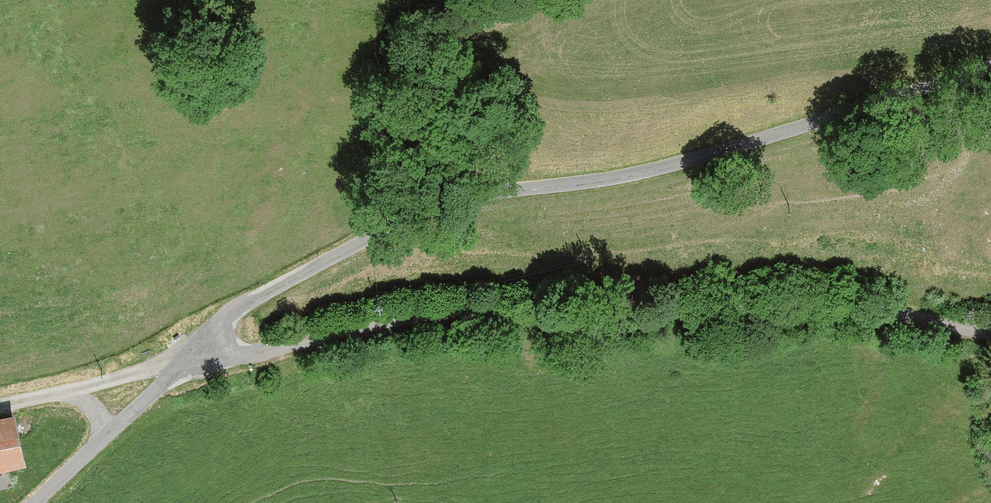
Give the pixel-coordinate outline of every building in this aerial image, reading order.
[(25,462),(15,414),(0,417),(0,467),(25,462)]
